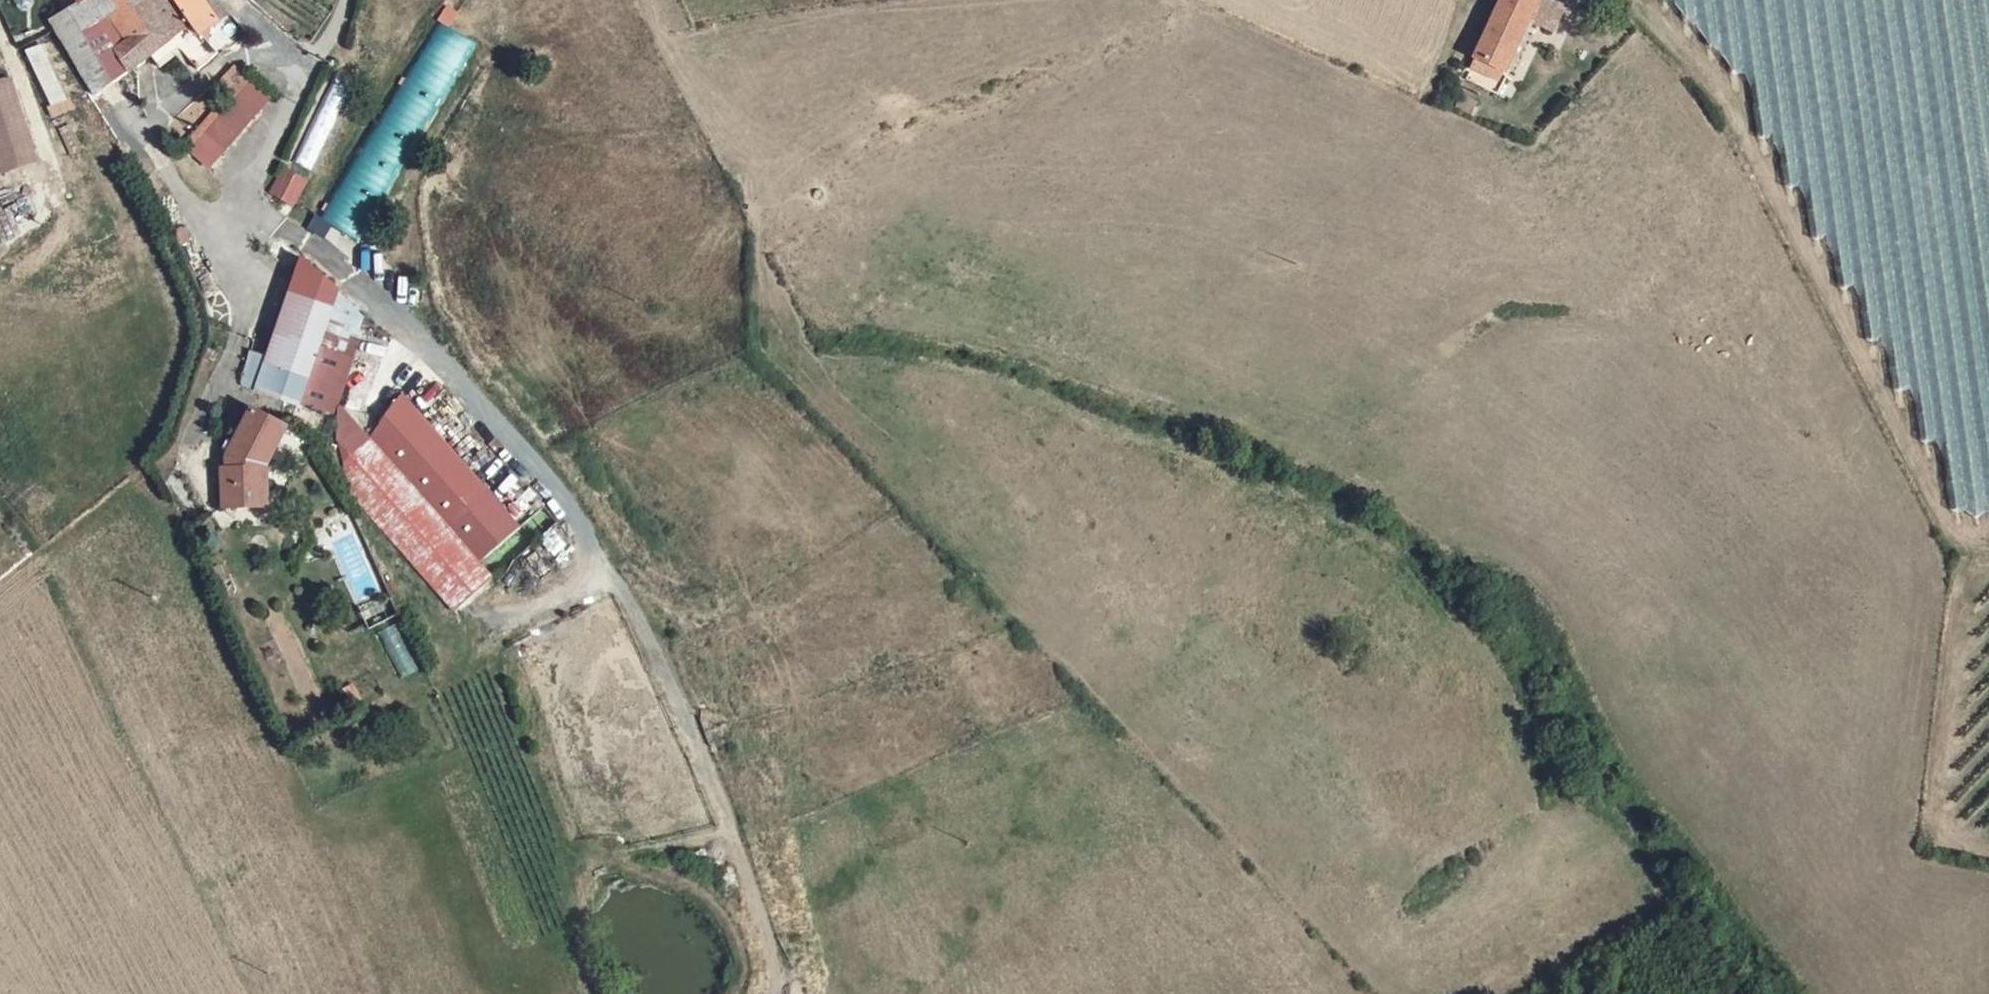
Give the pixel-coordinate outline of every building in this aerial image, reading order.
[(117,21),(111,26),(122,42),(156,17),(143,0),(112,0),(105,4),(117,21)] [(1542,1),(1540,0),(1505,0),(1464,88),(1494,102),(1528,31),(1553,41),(1566,12),(1542,1)] [(169,78),(189,60),(182,51),(156,17),(122,42),(130,53),(114,66),(129,87),(157,66),(169,78)] [(360,236),(472,51),(436,29),(324,214),(360,236)] [(238,72),(176,140),(207,168),(269,100),(238,72)] [(324,75),(294,164),(316,172),(346,83),(324,75)] [(41,173),(19,87),(3,91),(0,81),(0,184),(41,173)] [(174,122),(188,134),(210,107),(197,95),(174,122)] [(287,171),(273,194),(292,205),(306,182),(287,171)] [(283,238),(299,243),(304,227),(287,222),(283,238)] [(342,280),(353,257),(308,233),(296,256),(342,280)] [(303,414),(340,306),(342,300),(308,268),(273,367),(256,362),(245,395),(303,414)] [(335,425),(364,340),(360,339),(364,326),(340,306),(303,414),(335,425)] [(528,538),(402,391),(370,439),(343,462),(345,479),(456,609),(490,580),(486,575),(528,538)] [(548,522),(447,405),(435,415),(535,533),(548,522)] [(269,479),(289,440),(257,420),(234,458),(235,481),(222,482),(224,520),(271,517),(269,479)] [(397,622),(376,631),(396,677),(417,668),(397,622)]
